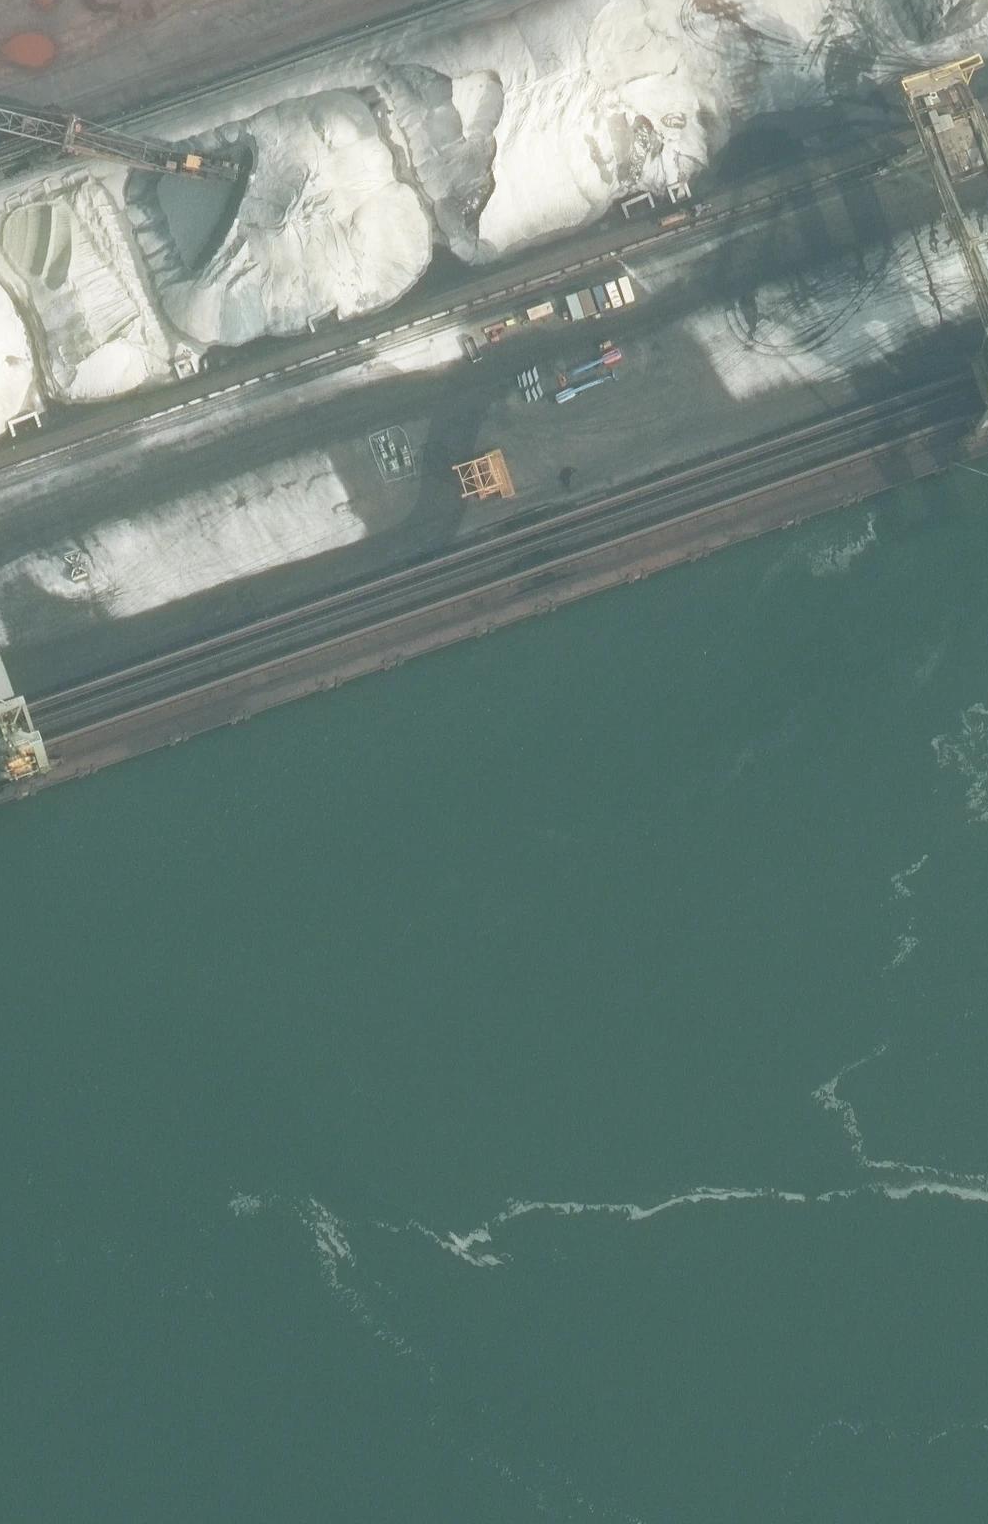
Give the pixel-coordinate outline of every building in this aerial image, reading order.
[(430,255),(441,292),(475,282),(472,271),(478,269),(476,262),(494,257),(489,239),(430,255)]
